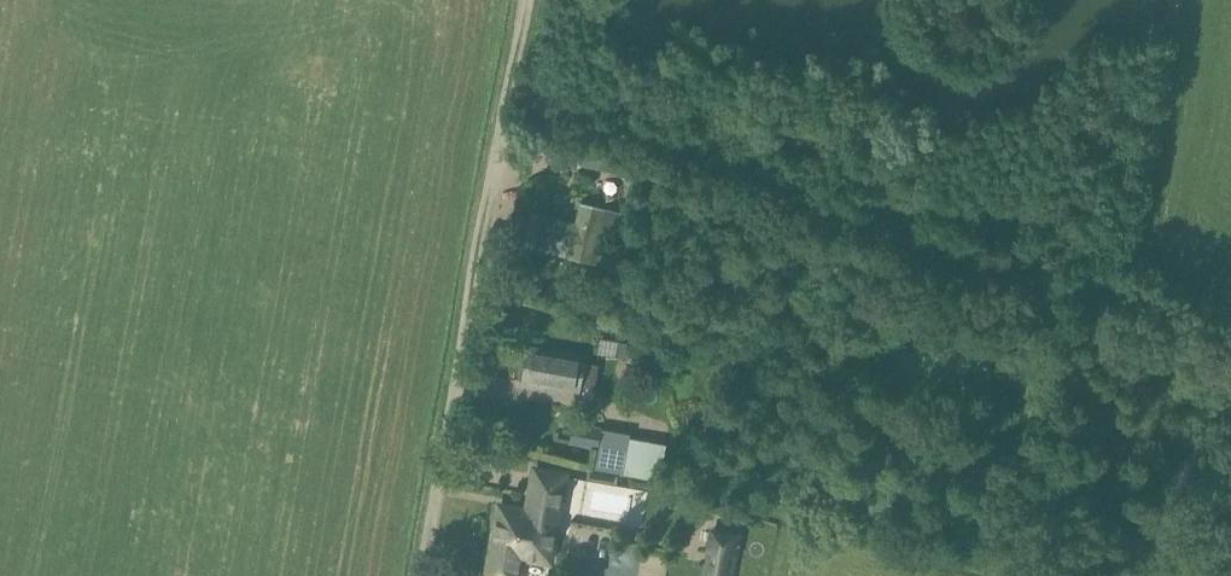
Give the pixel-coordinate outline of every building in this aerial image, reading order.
[(583,138),(578,166),(638,176),(642,148),(583,138)] [(615,241),(622,212),(580,202),(576,222),(531,212),(523,247),(602,264),(607,239),(615,241)] [(616,357),(619,341),(601,338),(598,353),(616,357)] [(522,381),(580,391),(586,358),(528,348),(522,381)] [(603,426),(574,421),(569,443),(600,448),(603,426)] [(488,575),(517,575),(521,556),(550,561),(565,475),(536,470),(529,510),(500,505),(488,575)] [(599,480),(575,483),(578,510),(602,508),(599,480)] [(744,533),(710,527),(706,550),(708,552),(703,575),(735,575),(738,557),(740,557),(744,533)]
